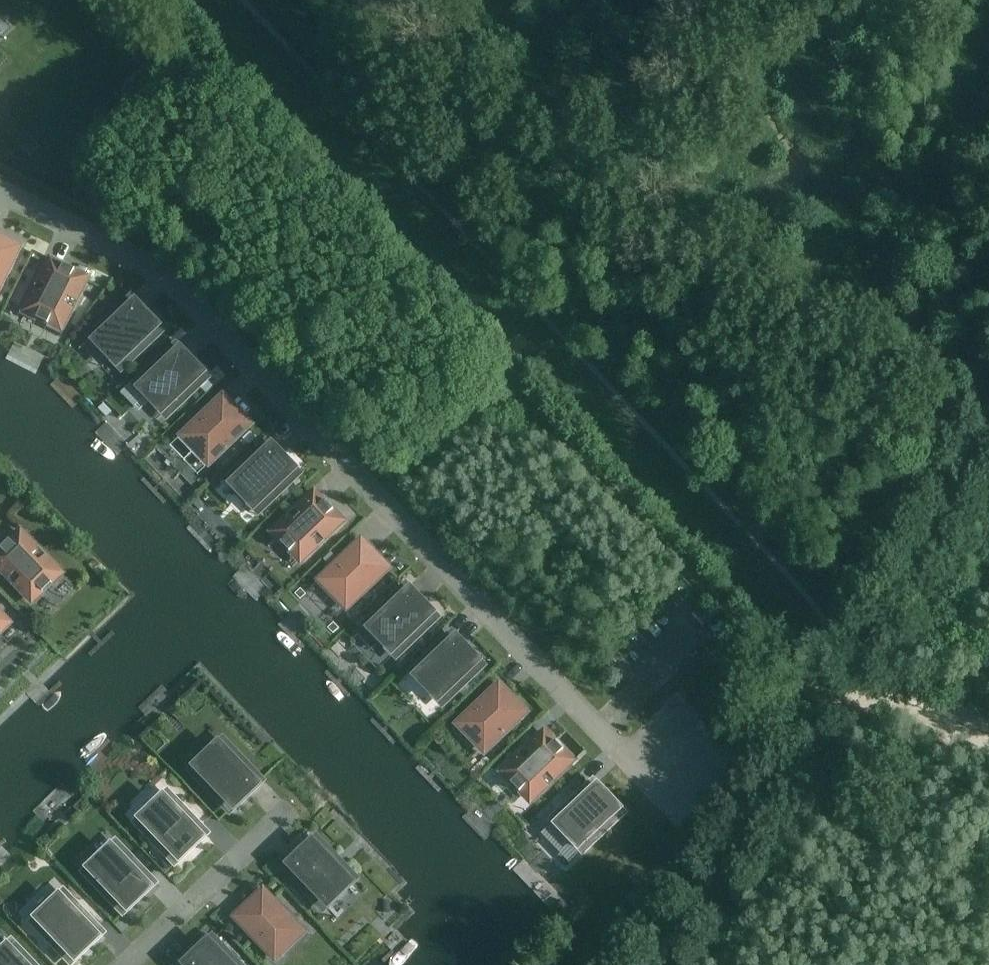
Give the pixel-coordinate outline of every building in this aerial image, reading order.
[(20,247),(0,237),(0,287),(20,247)] [(73,273),(75,270),(64,264),(62,268),(50,262),(26,310),(38,316),(37,319),(48,324),(50,321),(62,327),(86,279),(73,273)] [(132,300),(94,337),(121,366),(160,329),(132,300)] [(177,347),(139,384),(167,413),(205,376),(177,347)] [(223,395),(211,407),(214,411),(206,419),(203,415),(187,431),(214,459),(251,424),(223,395)] [(270,443),(231,480),(259,509),(297,472),(270,443)] [(284,541),(281,543),(290,552),(292,550),(302,560),(341,523),(331,513),(334,510),(325,501),(322,504),(313,494),(274,531),(284,541)] [(12,543),(10,540),(1,549),(3,551),(0,555),(0,568),(31,600),(41,590),(43,593),(52,584),(49,581),(59,572),(22,533),(12,543)] [(362,539),(349,552),(352,555),(344,563),(341,559),(325,575),(352,604),(389,568),(362,539)] [(407,587),(369,624),(396,653),(435,616),(407,587)] [(453,635),(415,672),(442,701),(481,664),(453,635)] [(499,684),(486,696),(490,699),(482,707),(478,704),(462,719),(490,748),(527,712),(499,684)] [(514,781),(511,783),(520,792),(522,790),(532,800),(571,763),(561,753),(564,750),(555,741),(552,744),(543,734),(504,771),(514,781)] [(260,782),(223,743),(194,771),(231,810),(260,782)] [(595,783),(556,821),(583,850),(623,812),(595,783)] [(168,796),(139,823),(176,862),(205,834),(168,796)] [(286,867),(323,906),(352,879),(315,840),(286,867)] [(116,845),(87,873),(124,912),(153,884),(116,845)] [(234,917),(246,930),(250,926),(258,935),(254,938),(269,954),(298,926),(263,889),(234,917)] [(64,895),(35,923),(72,962),(101,934),(64,895)] [(211,939),(184,964),(236,964),(211,939)] [(0,956),(0,964),(31,964),(12,945),(0,956)]
